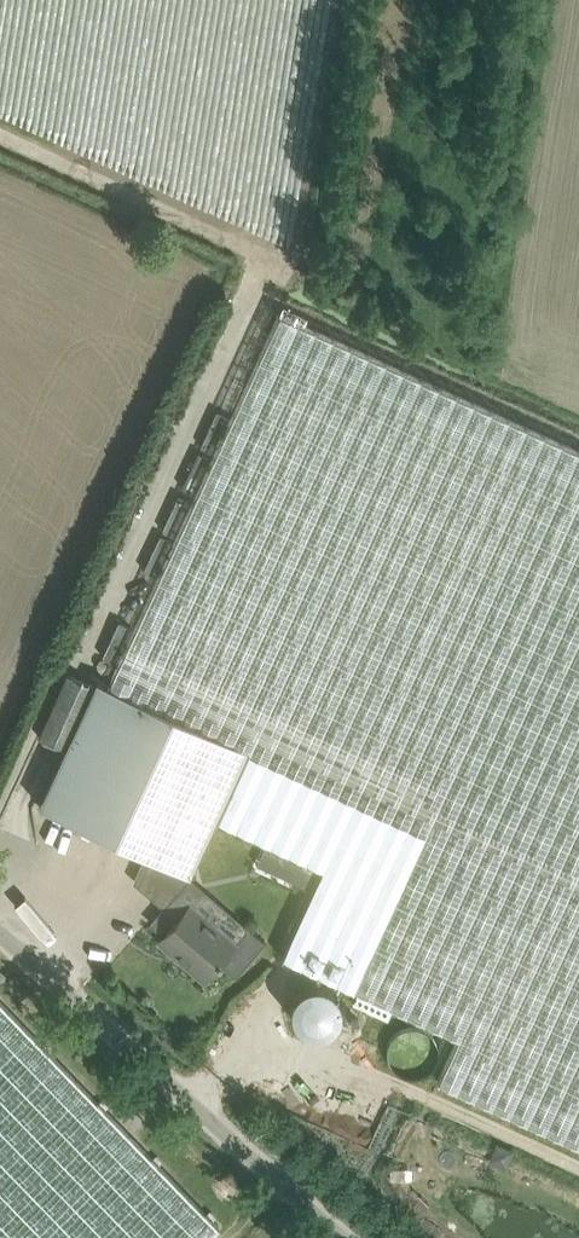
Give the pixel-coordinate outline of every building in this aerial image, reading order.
[(280,310),(109,685),(97,680),(95,685),(67,673),(38,734),(66,747),(39,806),(189,874),(215,817),(323,866),(283,954),(458,1035),(438,1079),(578,1143),(578,447),(280,310)] [(236,367),(217,405),(229,411),(248,373),(236,367)] [(217,410),(198,448),(210,454),(229,416),(217,410)] [(197,451),(179,489),(191,495),(209,457),(197,451)] [(179,494),(160,533),(170,538),(189,499),(179,494)] [(159,534),(140,572),(152,577),(170,540),(159,534)] [(116,621),(99,659),(113,665),(130,628),(116,621)] [(190,876),(150,922),(163,934),(159,939),(205,978),(219,962),(236,976),(266,941),(262,938),(249,927),(190,876)] [(306,983),(302,985),(297,991),(293,998),(291,1006),(293,1013),(296,1020),(300,1024),(306,1028),(313,1030),(318,1030),(325,1029),(330,1026),(333,1024),(336,1020),(339,1016),(341,1010),(341,1005),(340,999),(338,995),(336,991),(333,988),(329,985),(325,983),(322,982),(319,981),(315,981),(311,982),(306,983)] [(219,1226),(0,999),(0,1237),(207,1237),(219,1226)] [(495,1161),(507,1166),(513,1151),(497,1144),(493,1154),(495,1161)]
